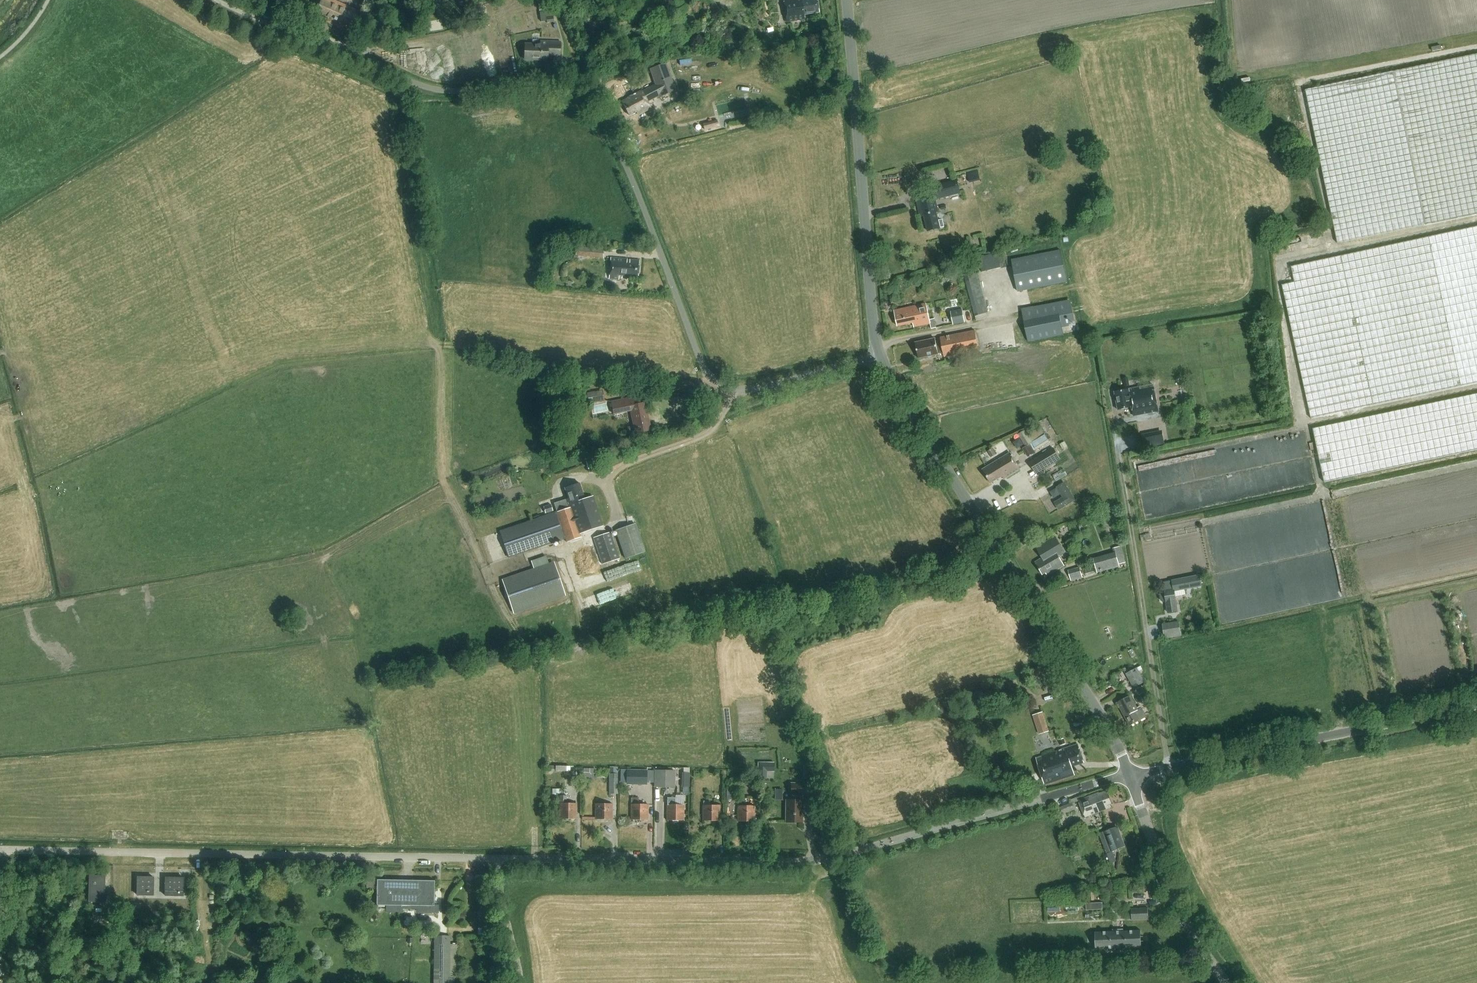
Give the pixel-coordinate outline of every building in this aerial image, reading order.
[(326,17),(324,22),(351,34),(360,12),(332,0),(322,0),(316,13),(326,17)] [(545,17),(552,16),(549,0),(542,0),(545,17)] [(819,13),(817,0),(785,0),(783,0),(787,23),(804,20),(804,15),(819,13)] [(560,55),(560,42),(541,42),(541,45),(525,45),(524,59),(548,60),(548,55),(560,55)] [(1476,214),(1476,54),(1306,90),(1338,244),(1476,214)] [(660,97),(676,91),(666,64),(650,70),(656,85),(642,93),(641,92),(635,95),(629,84),(624,87),(629,98),(621,102),(629,116),(636,112),(638,115),(650,108),(647,102),(659,96),(660,97)] [(702,123),(704,131),(719,127),(717,119),(702,123)] [(981,180),(978,170),(967,172),(969,183),(981,180)] [(936,194),(934,195),(916,199),(920,215),(924,214),(928,232),(941,228),(944,227),(942,220),(939,221),(937,213),(939,212),(935,199),(960,193),(957,179),(934,185),(936,194)] [(1476,384),(1476,227),(1291,267),(1295,282),(1282,285),(1312,419),(1370,406),(1371,407),(1476,384)] [(602,249),(577,246),(576,255),(601,258),(602,249)] [(1061,250),(1012,260),(1018,291),(1067,282),(1061,250)] [(627,276),(627,275),(638,276),(639,261),(627,260),(627,259),(611,258),(609,279),(619,280),(619,276),(627,276)] [(930,324),(931,324),(930,320),(926,304),(894,311),(898,327),(913,323),(914,327),(930,324)] [(950,311),(953,325),(965,322),(962,309),(950,311)] [(1060,315),(1024,322),(1028,342),(1064,335),(1062,328),(1074,326),(1072,315),(1060,317),(1060,315)] [(944,357),(979,350),(975,331),(940,338),(941,340),(936,342),(935,339),(915,343),(918,358),(943,353),(944,357)] [(1133,416),(1158,411),(1153,385),(1116,392),(1119,410),(1132,408),(1133,416)] [(602,390),(581,394),(583,403),(588,402),(589,404),(604,401),(602,390)] [(1313,429),(1324,482),(1476,449),(1476,394),(1313,429)] [(613,415),(631,412),(635,434),(650,431),(645,403),(640,404),(639,397),(611,402),(613,415)] [(598,413),(610,409),(607,401),(595,405),(598,413)] [(1189,403),(1177,405),(1180,424),(1192,422),(1189,403)] [(1035,451),(1050,442),(1045,435),(1040,426),(1027,434),(1025,430),(1020,433),(1027,446),(1023,449),(1028,457),(1035,452),(1035,451)] [(1142,448),(1164,444),(1162,431),(1140,434),(1142,448)] [(988,451),(991,458),(996,455),(992,448),(988,451)] [(1053,448),(1029,463),(1036,475),(1061,460),(1053,448)] [(1003,480),(1021,469),(1011,452),(982,470),(990,483),(1001,477),(1003,480)] [(592,471),(601,469),(598,457),(590,459),(592,471)] [(509,558),(566,539),(567,541),(581,536),(580,533),(602,525),(592,496),(584,498),(579,482),(564,487),(568,497),(554,502),(557,511),(500,531),(509,558)] [(1057,486),(1063,497),(1054,502),(1059,510),(1075,500),(1064,482),(1057,486)] [(550,504),(543,506),(545,513),(552,511),(550,504)] [(615,531),(625,559),(645,552),(635,524),(615,531)] [(593,538),(602,565),(620,559),(611,532),(593,538)] [(1043,558),(1035,562),(1043,575),(1046,573),(1048,576),(1064,566),(1058,556),(1064,552),(1054,537),(1037,547),(1043,558)] [(1113,548),(1114,553),(1094,558),(1098,573),(1120,567),(1119,564),(1125,562),(1121,546),(1113,548)] [(535,568),(502,579),(514,614),(565,596),(553,562),(547,564),(545,557),(532,561),(535,568)] [(1082,578),(1080,567),(1068,570),(1071,581),(1082,578)] [(1162,592),(1160,594),(1161,601),(1163,602),(1164,603),(1167,602),(1169,613),(1178,611),(1175,597),(1186,595),(1184,589),(1202,586),(1200,576),(1200,575),(1191,577),(1164,582),(1165,589),(1163,589),(1163,592),(1162,592)] [(1179,621),(1163,624),(1163,625),(1165,636),(1165,638),(1181,635),(1179,621)] [(1126,674),(1134,689),(1145,682),(1137,668),(1126,674)] [(1138,695),(1148,690),(1146,685),(1136,691),(1138,695)] [(1141,720),(1147,717),(1142,709),(1139,710),(1131,696),(1117,703),(1131,726),(1141,721),(1141,720)] [(1043,712),(1033,715),(1039,734),(1049,731),(1043,712)] [(1072,767),(1085,763),(1079,744),(1036,758),(1045,785),(1075,775),(1072,767)] [(758,763),(758,778),(766,779),(766,763),(758,763)] [(627,769),(626,783),(646,784),(647,769),(627,769)] [(654,769),(654,786),(675,787),(675,770),(654,769)] [(617,773),(609,774),(609,793),(618,793),(617,773)] [(786,801),(786,823),(802,823),(804,802),(801,802),(801,800),(809,800),(809,796),(811,796),(811,785),(791,784),(791,795),(792,795),(791,801),(786,801)] [(1084,815),(1090,813),(1091,815),(1109,808),(1108,805),(1112,803),(1107,791),(1100,794),(1100,793),(1079,801),(1084,815)] [(561,796),(560,803),(560,819),(576,819),(577,803),(567,803),(567,796),(561,796)] [(638,798),(632,798),(631,820),(648,821),(648,805),(638,804),(638,798)] [(667,799),(667,805),(667,821),(683,821),(684,805),(675,805),(675,799),(667,799)] [(720,806),(710,806),(710,801),(703,801),(703,822),(719,822),(720,806)] [(596,804),(595,820),(612,820),(613,804),(602,804),(596,804)] [(755,807),(738,806),(738,822),(754,823),(755,807)] [(1073,830),(1076,837),(1086,833),(1084,826),(1073,830)] [(1116,827),(1103,832),(1111,852),(1123,847),(1116,827)] [(104,897),(105,876),(90,876),(89,897),(104,897)] [(153,896),(154,877),(138,877),(137,895),(153,896)] [(183,897),(184,878),(166,878),(165,896),(183,897)] [(378,880),(377,905),(386,905),(416,905),(416,908),(416,912),(428,912),(428,906),(434,906),(434,904),(434,881),(378,880)] [(1131,908),(1132,920),(1149,919),(1148,908),(1131,908)] [(1141,930),(1095,932),(1096,949),(1141,947),(1141,930)] [(434,982),(448,982),(448,942),(434,942),(434,982)]
